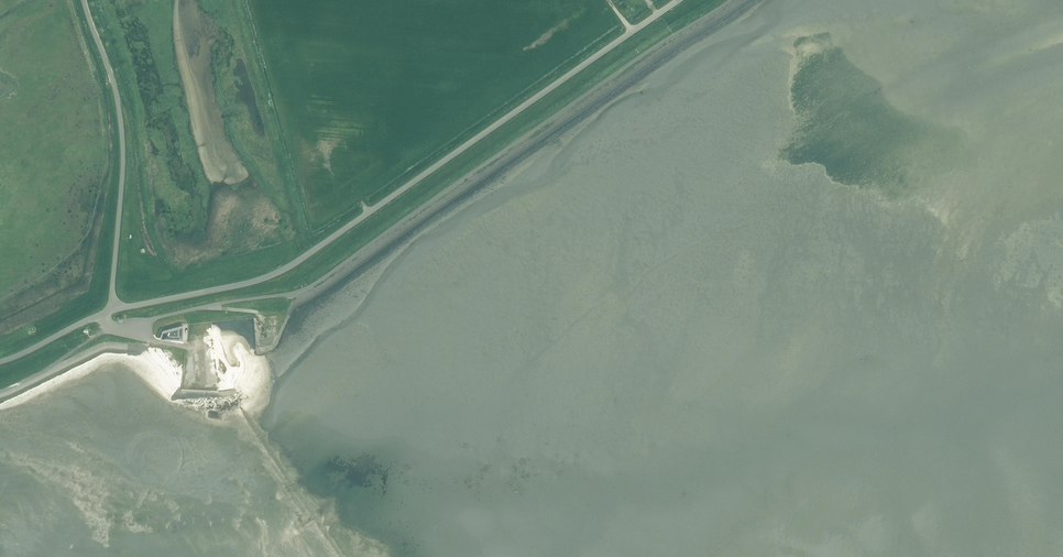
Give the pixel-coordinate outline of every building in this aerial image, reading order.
[(163,332),(160,340),(183,341),(184,326),(163,332)] [(187,354),(189,373),(195,373),(193,354),(187,354)] [(167,381),(170,383),(169,385),(174,388),(179,382),(170,376),(167,381)]
